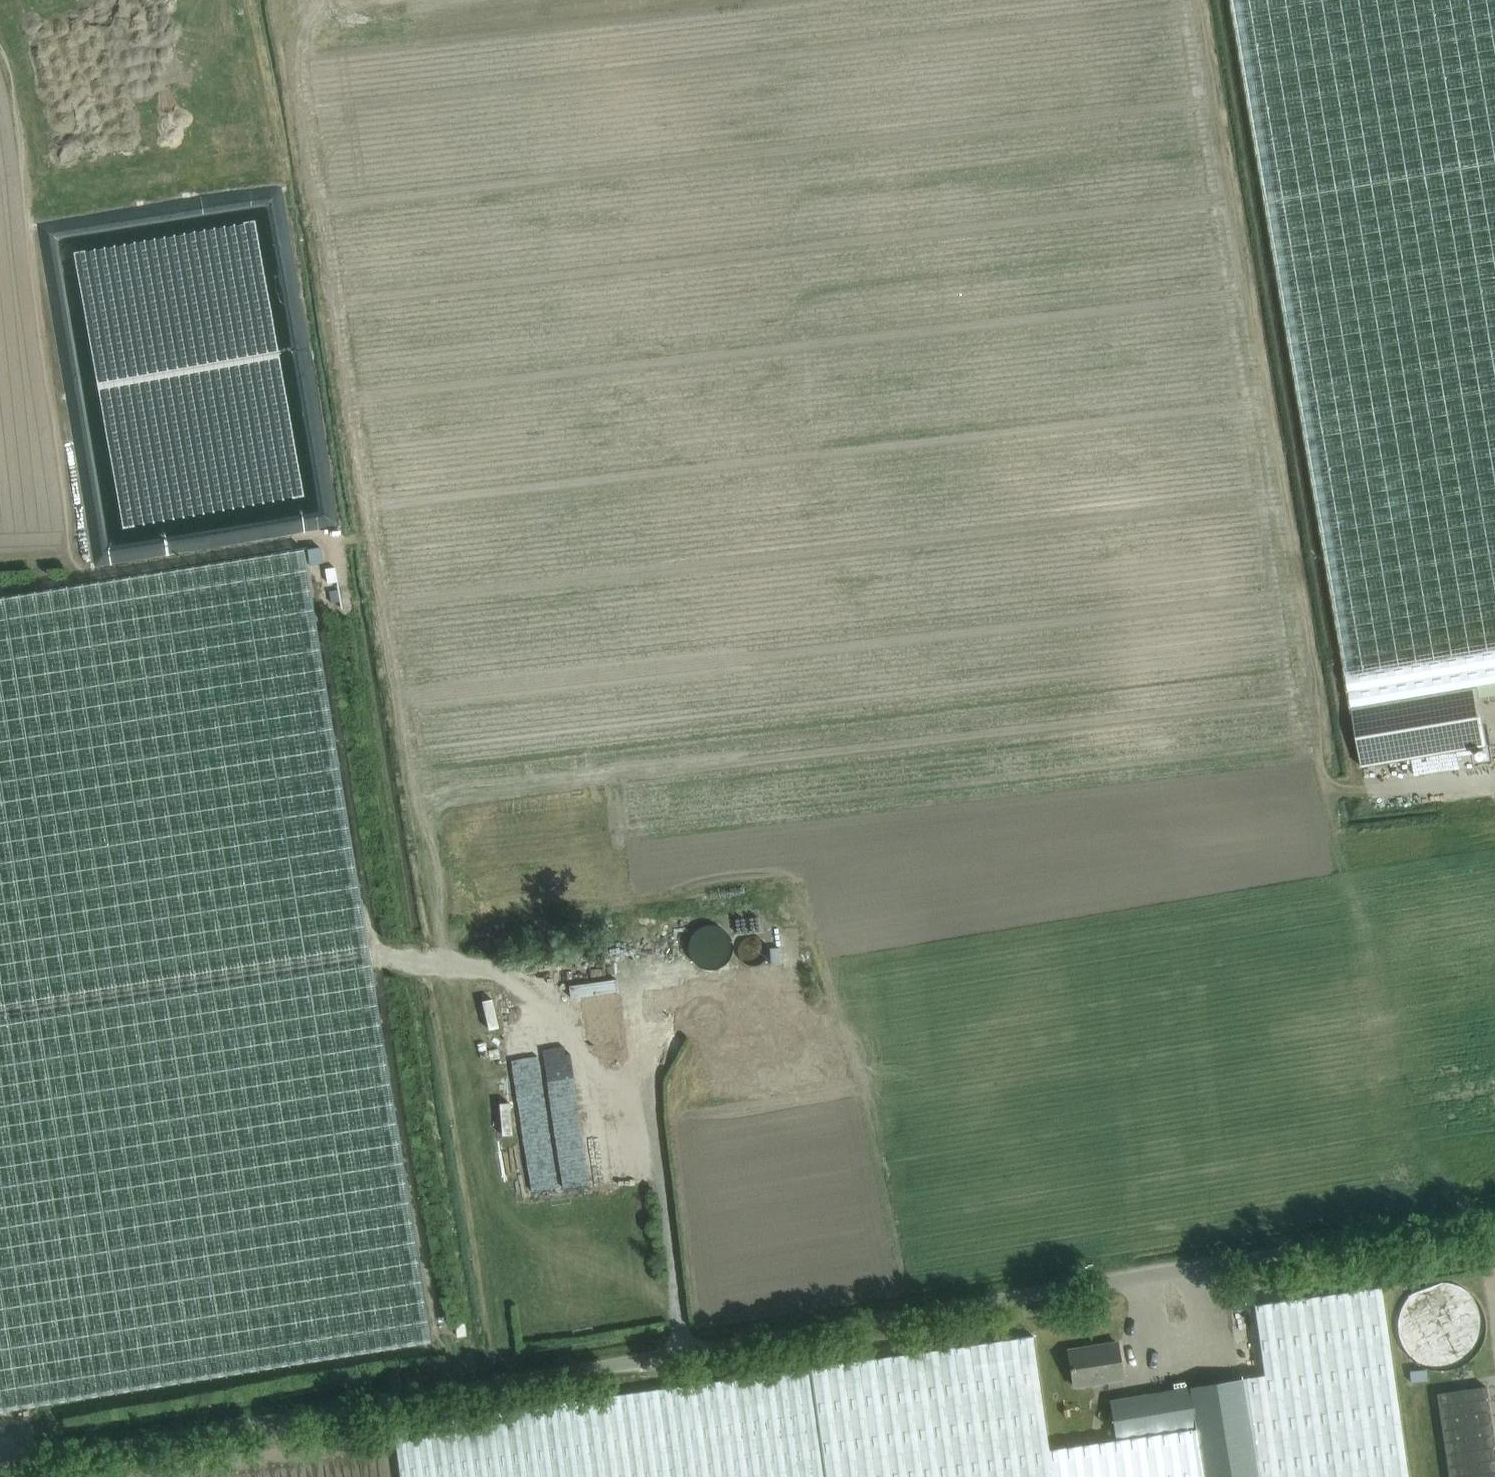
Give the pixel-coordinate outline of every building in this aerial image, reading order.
[(1354,708),(1362,767),(1488,746),(1479,698),(1494,695),(1494,0),(1233,0),(1354,708)] [(320,546),(307,547),(309,564),(322,562),(320,546)] [(432,1341),(304,549),(0,598),(0,1410),(432,1341)] [(335,567),(326,568),(327,582),(337,581),(335,567)] [(711,967),(736,951),(720,926),(695,942),(711,967)] [(774,981),(651,992),(654,1026),(688,1023),(690,1037),(723,1034),(722,1018),(799,1011),(796,976),(774,978),(774,981)] [(577,1001),(624,998),(623,984),(576,987),(577,1001)] [(595,1004),(596,1056),(631,1055),(631,1004),(595,1004)] [(400,1476),(1408,1476),(1381,1287),(1253,1305),(1263,1375),(1109,1400),(1116,1439),(1049,1450),(1033,1337),(809,1368),(809,1369),(584,1400),(393,1429),(400,1476)] [(1097,1349),(1068,1353),(1074,1386),(1122,1378),(1116,1342),(1096,1345),(1097,1349)] [(1425,1369),(1409,1370),(1410,1381),(1426,1380),(1425,1369)] [(1486,1388),(1437,1395),(1449,1476),(1494,1476),(1494,1450),(1486,1388)]
